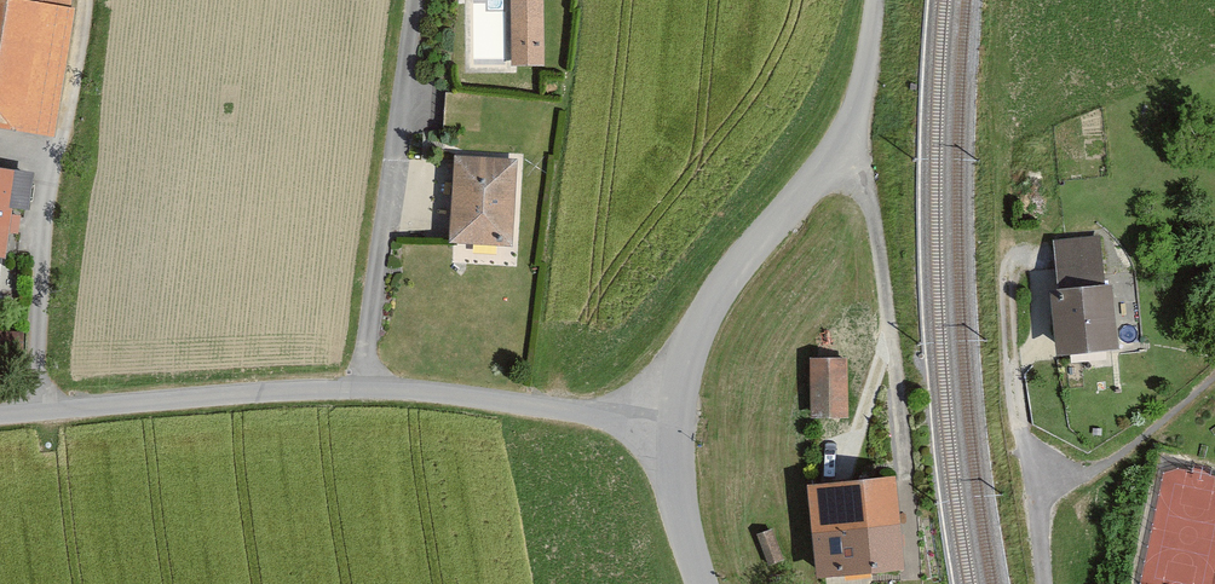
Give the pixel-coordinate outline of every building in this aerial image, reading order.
[(57,131),(76,6),(71,5),(40,0),(0,0),(0,123),(57,131)] [(515,15),(546,15),(546,0),(515,0),(515,15)] [(520,158),(459,155),(454,241),(515,244),(520,158)] [(0,169),(0,254),(10,255),(15,205),(35,207),(39,173),(0,169)] [(1103,232),(1054,237),(1066,357),(1123,352),(1116,286),(1108,287),(1103,232)] [(848,357),(813,359),(816,417),(850,415),(848,357)] [(904,478),(810,487),(819,577),(913,568),(904,478)]
